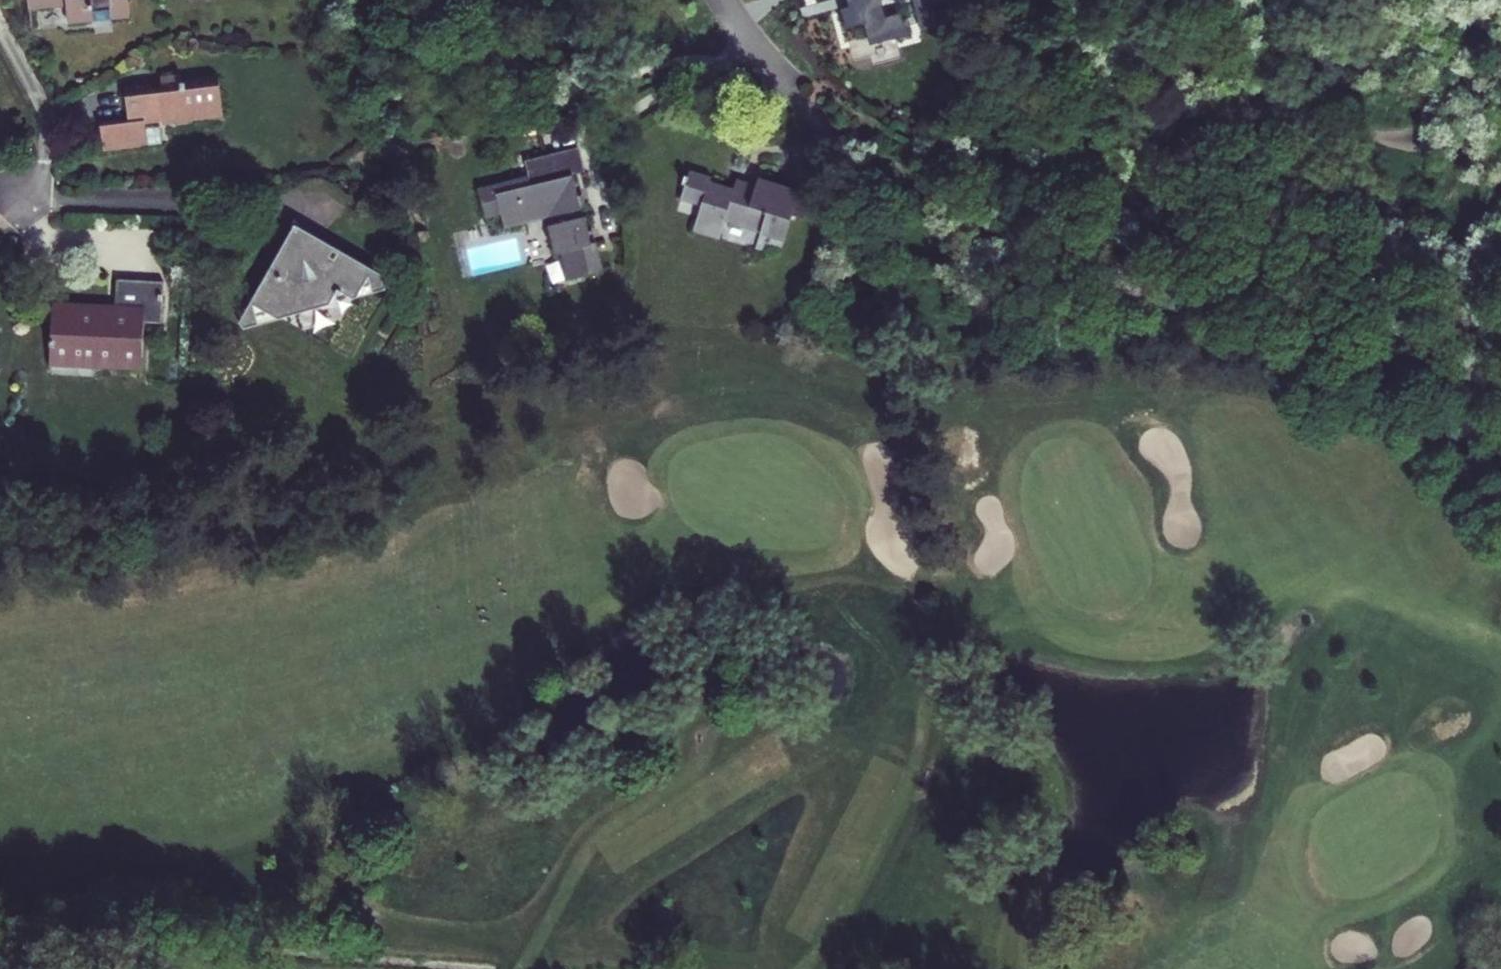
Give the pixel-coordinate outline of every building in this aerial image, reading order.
[(122,0),(24,0),(25,12),(63,10),(64,24),(123,19),(122,0)] [(869,68),(894,60),(888,41),(903,37),(897,16),(882,20),(875,0),(838,0),(841,8),(834,11),(841,33),(847,30),(857,60),(865,58),(869,68)] [(917,29),(933,27),(927,8),(939,3),(938,0),(907,0),(917,29)] [(125,114),(95,117),(99,147),(159,140),(157,121),(221,114),(216,70),(179,74),(179,69),(156,71),(158,82),(147,83),(146,78),(120,81),(125,114)] [(591,246),(587,247),(569,178),(582,173),(574,147),(520,162),(525,177),(477,193),(486,218),(499,214),(504,230),(541,220),(551,256),(558,254),(564,279),(598,271),(591,246)] [(703,176),(687,172),(678,203),(693,208),(686,233),(713,241),(717,223),(775,241),(790,190),(751,179),(748,187),(728,181),(726,189),(701,182),(703,176)] [(239,331),(385,289),(386,280),(289,226),(235,326),(239,331)] [(50,303),(47,360),(95,362),(95,372),(138,373),(140,325),(158,326),(161,283),(114,282),(112,307),(50,303)] [(95,362),(47,360),(47,370),(95,372),(95,362)]
